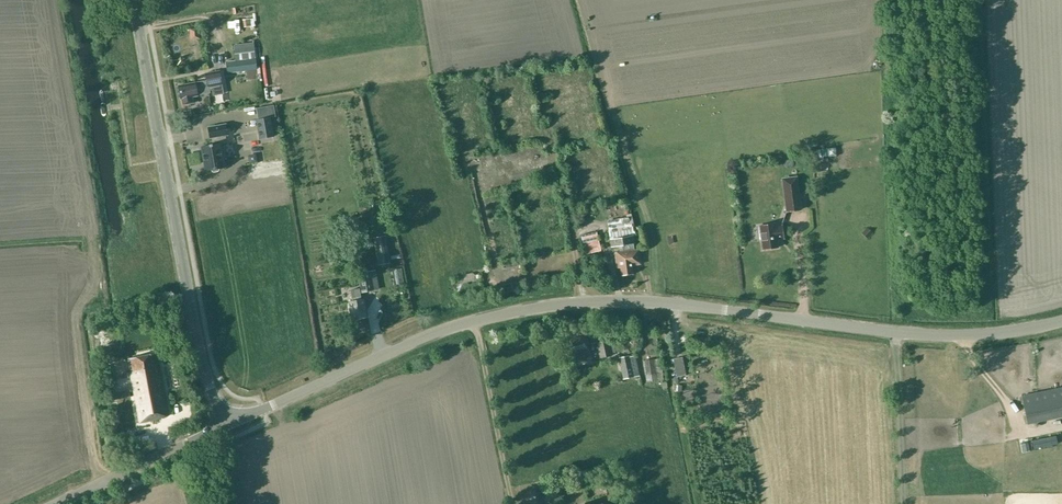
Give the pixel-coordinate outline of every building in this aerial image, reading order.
[(234,42),(234,49),(235,60),(226,62),(227,74),(247,71),(247,75),(257,74),(254,47),(245,48),(244,41),(234,42)] [(192,97),(198,95),(210,92),(209,90),(222,87),(222,84),(220,71),(206,73),(207,80),(196,82),(178,85),(181,99),(182,98),(183,105),(193,103),(192,97)] [(269,118),(267,106),(256,108),(258,120),(257,120),(260,139),(278,136),(277,128),(272,129),(270,118),(269,118)] [(213,144),(201,146),(206,171),(225,168),(221,144),(226,143),(225,135),(227,135),(225,124),(208,127),(210,138),(212,138),(213,144)] [(781,178),(786,212),(801,210),(797,176),(781,178)] [(612,223),(613,229),(608,230),(609,232),(611,247),(635,243),(634,235),(632,226),(631,220),(612,223)] [(756,226),(758,240),(761,240),(762,250),(778,248),(778,240),(784,239),(783,225),(775,226),(775,224),(756,226)] [(581,236),(586,254),(601,251),(596,232),(581,236)] [(384,237),(375,238),(379,264),(389,262),(384,237)] [(638,249),(615,253),(617,268),(620,267),(622,276),(633,274),(631,265),(640,264),(638,249)] [(403,267),(393,268),(395,284),(405,282),(403,267)] [(374,272),(358,274),(361,292),(377,289),(374,272)] [(359,288),(350,290),(352,298),(353,298),(353,301),(348,301),(352,319),(367,316),(364,299),(361,299),(359,288)] [(611,353),(615,352),(614,345),(609,345),(608,340),(597,342),(597,344),(589,346),(586,336),(569,339),(571,351),(570,351),(572,361),(592,357),(591,353),(599,351),(600,358),(611,355),(611,353)] [(157,353),(128,358),(140,422),(161,418),(160,417),(169,415),(157,353)] [(623,378),(635,376),(631,355),(619,357),(623,378)] [(682,357),(673,359),(677,377),(686,375),(682,357)] [(654,359),(644,361),(647,382),(657,380),(656,373),(654,359)] [(1021,396),(1027,424),(1061,416),(1061,387),(1021,396)] [(542,498),(540,488),(527,491),(531,503),(551,503),(549,496),(542,498)]
